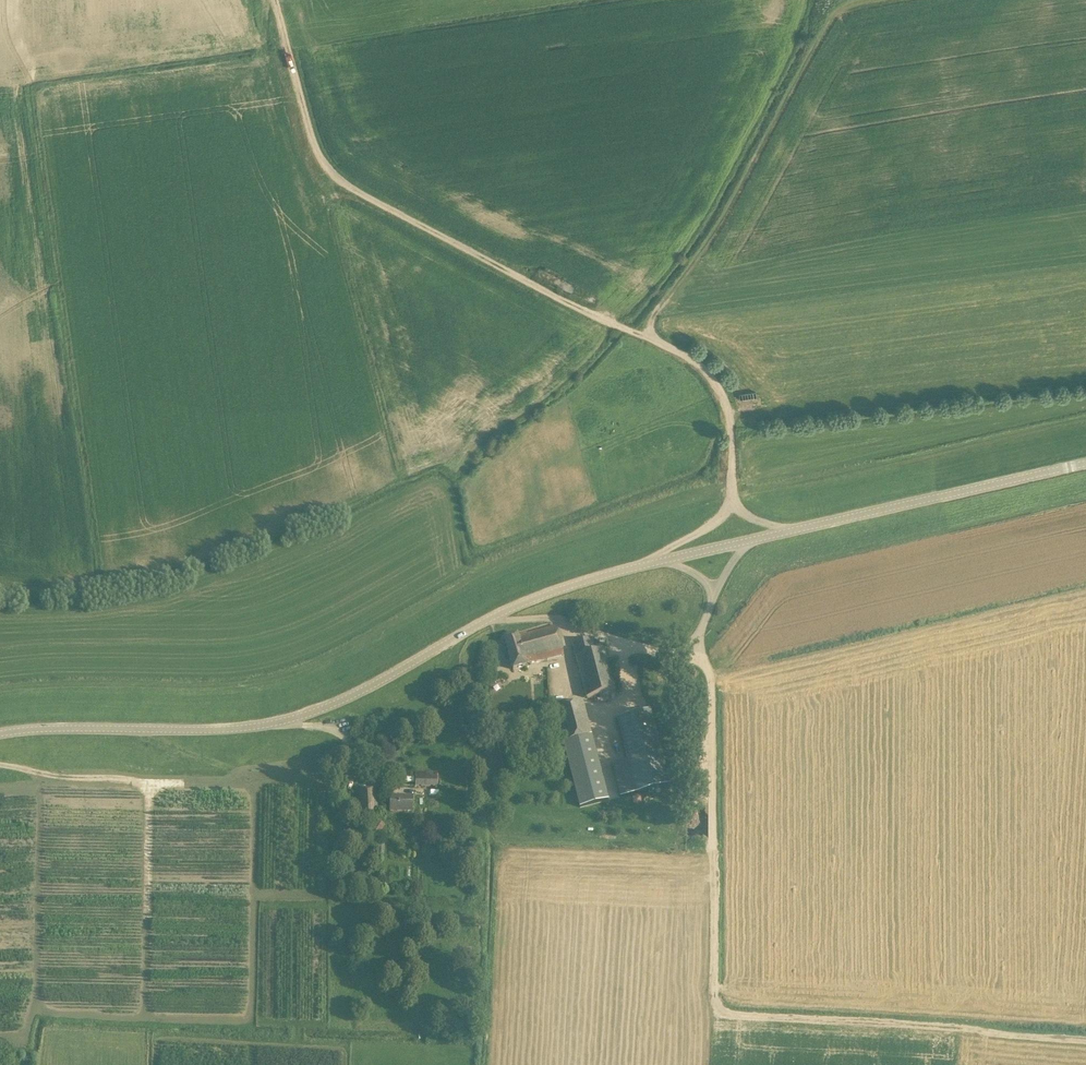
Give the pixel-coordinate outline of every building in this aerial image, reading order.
[(525,665),(563,655),(555,626),(517,636),(517,634),(503,638),(512,670),(525,667),(525,665)] [(586,699),(615,692),(604,650),(595,652),(591,639),(572,644),(586,699)] [(693,687),(694,679),(681,676),(679,684),(693,687)] [(678,687),(677,702),(684,703),(685,688),(678,687)] [(608,797),(582,702),(554,710),(581,804),(608,797)] [(617,718),(637,793),(669,784),(649,709),(617,718)] [(415,773),(415,787),(437,787),(437,773),(415,773)] [(357,790),(358,818),(378,818),(377,789),(357,790)] [(390,796),(390,811),(412,812),(412,797),(390,796)] [(378,820),(371,830),(378,835),(385,825),(378,820)] [(376,843),(376,855),(384,855),(384,843),(376,843)]
